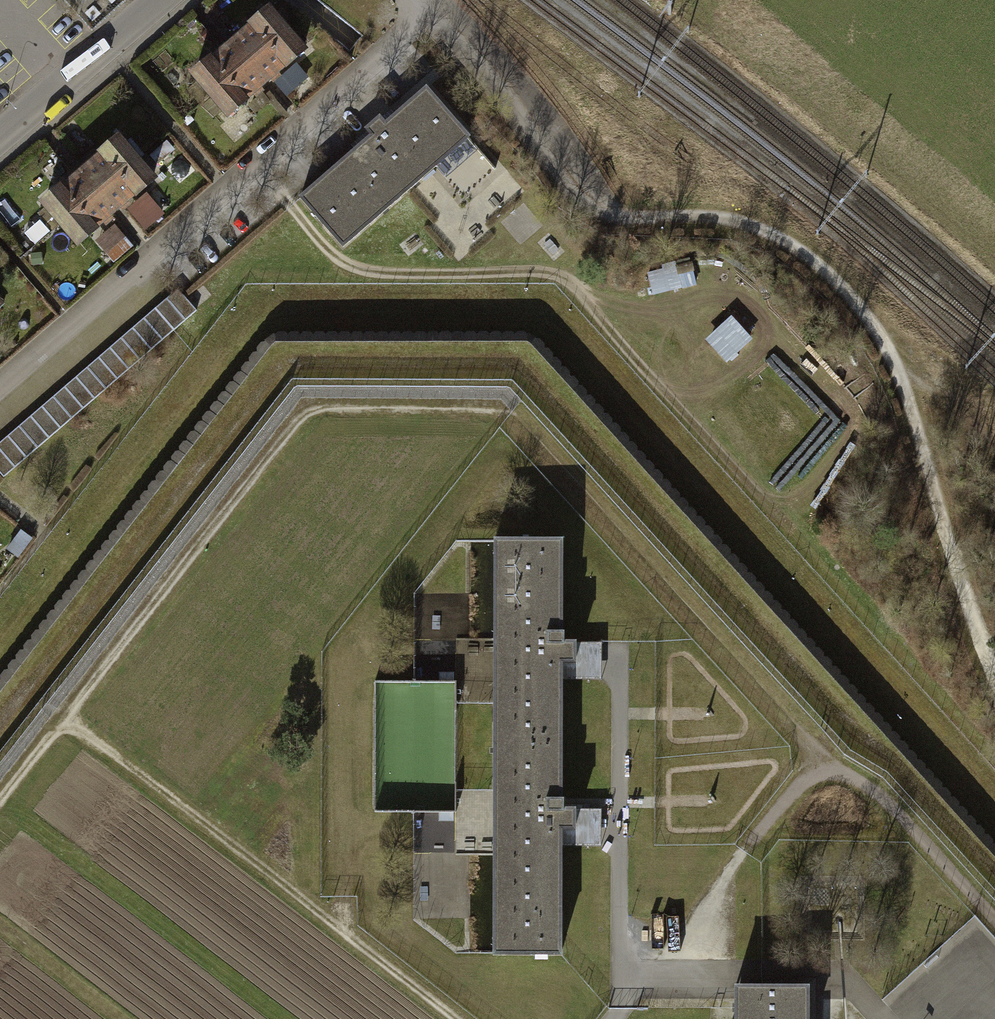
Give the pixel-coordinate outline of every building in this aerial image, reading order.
[(286,32),(269,12),(253,26),(254,28),(233,46),(249,64),(286,32)] [(286,66),(303,52),(286,32),(249,64),(264,82),(285,64),(286,66)] [(211,62),(195,75),(212,95),(249,64),(233,46),(213,64),(211,62)] [(212,95),(229,115),(245,101),(243,99),(264,82),(249,64),(212,95)] [(426,88),(300,198),(342,247),(469,137),(426,88)] [(136,161),(119,141),(103,155),(104,157),(83,175),(98,193),(136,161)] [(136,195),(152,181),(136,161),(98,193),(114,210),(135,193),(136,195)] [(61,191),(45,204),(62,224),(98,193),(83,175),(63,192),(61,191)] [(62,224),(79,244),(95,230),(93,228),(114,210),(98,193),(62,224)] [(0,442),(0,470),(5,476),(196,310),(177,288),(0,442)] [(709,343),(729,366),(755,342),(734,320),(709,343)] [(564,539),(490,539),(491,704),(491,791),(492,956),(562,955),(562,844),(601,844),(601,805),(566,805),(565,674),(598,674),(598,642),(598,636),(564,637),(564,539)] [(803,983),(762,982),(736,983),(736,1009),(736,1018),(803,1018),(803,983)]
